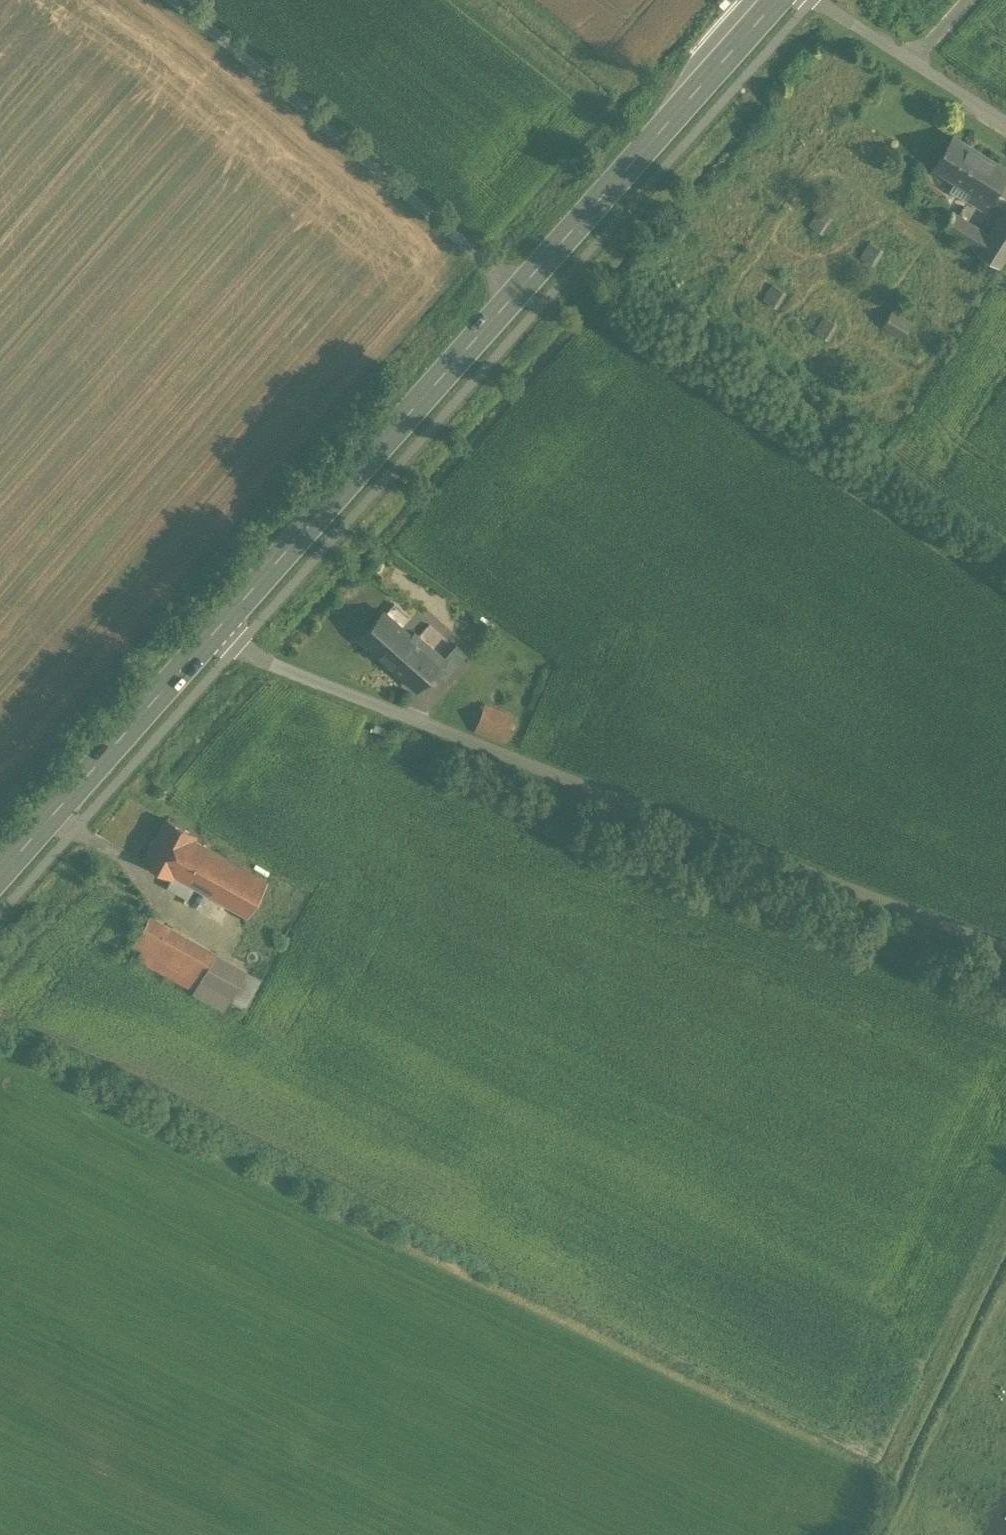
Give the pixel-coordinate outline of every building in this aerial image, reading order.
[(952,136),(933,167),(988,201),(1005,172),(1005,169),(952,136)] [(992,222),(960,202),(947,224),(1001,258),(1005,250),(1005,201),(992,222)] [(870,239),(860,256),(874,264),(884,247),(870,239)] [(764,296),(778,305),(788,290),(774,281),(764,296)] [(887,315),(882,324),(904,335),(909,326),(887,315)] [(410,635),(383,611),(359,638),(416,688),(443,658),(413,631),(410,635)] [(514,708),(486,699),(479,719),(507,729),(514,708)] [(195,835),(167,819),(143,860),(171,876),(173,873),(247,915),(267,880),(193,838),(195,835)] [(251,962),(152,908),(132,944),(231,997),(251,962)]
